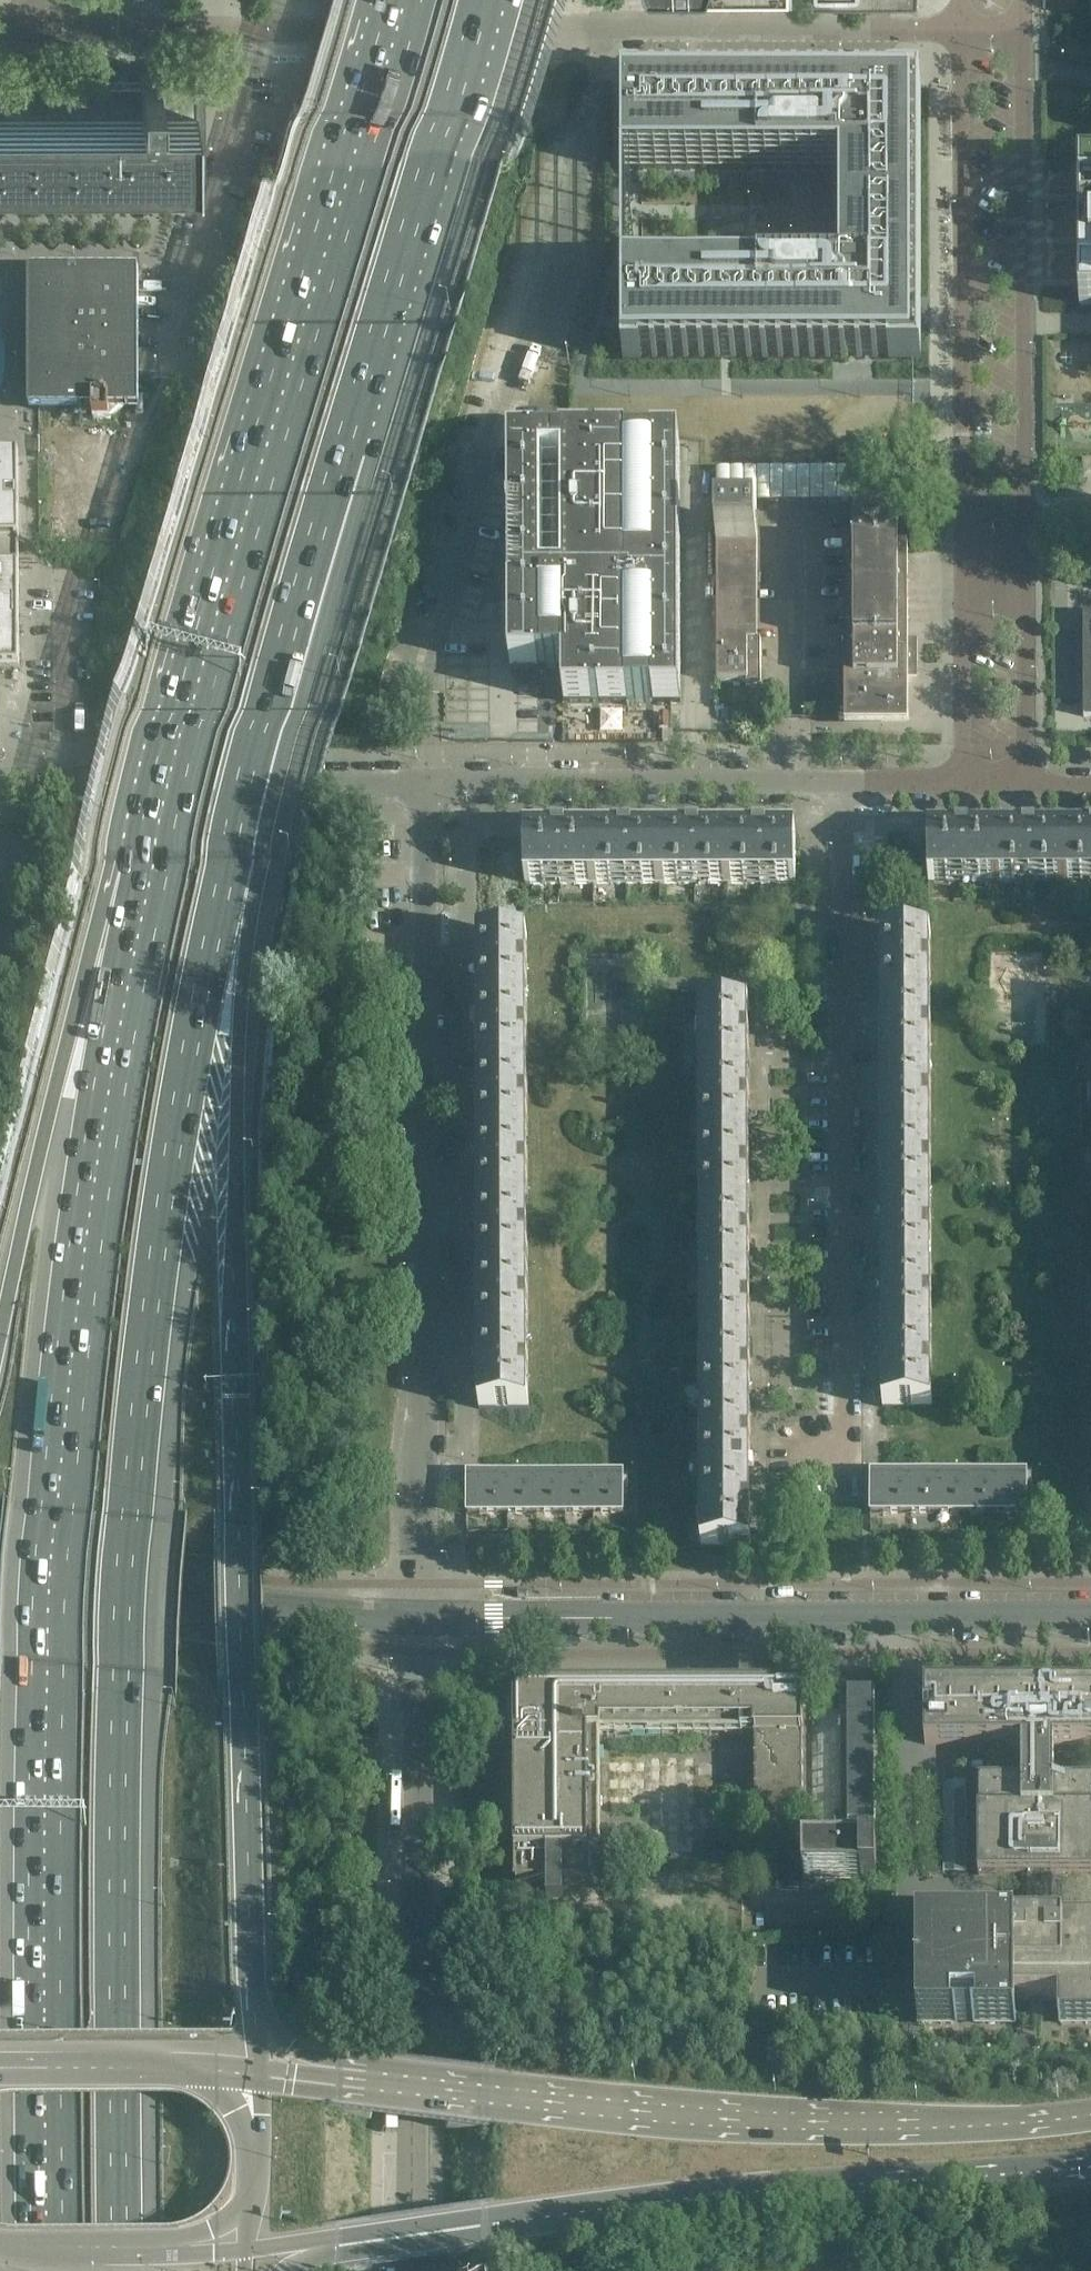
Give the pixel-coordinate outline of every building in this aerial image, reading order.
[(196,77),(159,77),(159,74),(139,74),(139,77),(122,77),(122,85),(103,85),(103,77),(86,77),(0,77),(0,160),(196,160),(196,77)] [(912,96),(623,96),(623,170),(841,170),(841,279),(623,279),(623,360),(912,360),(912,96)] [(1079,307),(1090,306),(1090,169),(1079,169),(1079,192),(1079,243),(1079,277),(1079,307)] [(139,333),(139,273),(30,273),(30,333),(139,333)] [(30,401),(30,410),(38,410),(43,410),(130,411),(136,411),(136,404),(139,333),(30,333),(30,401)] [(680,702),(680,447),(510,448),(510,585),(510,666),(510,669),(515,669),(564,669),(564,703),(680,702)] [(1082,459),(1082,473),(1090,473),(1090,459),(1082,459)] [(908,586),(908,550),(898,550),(898,510),(854,511),(854,550),(844,550),(845,643),(838,643),(838,682),(869,682),(869,678),(892,678),(892,681),(908,681),(917,681),(917,643),(908,643),(908,586)] [(758,644),(758,561),(758,526),(717,526),(717,684),(746,684),(746,689),(761,689),(761,644),(758,644)] [(19,554),(18,536),(7,536),(0,536),(0,554),(19,554)] [(19,554),(0,554),(0,668),(19,668),(19,554)] [(908,703),(908,681),(892,681),(892,678),(869,678),(869,682),(838,682),(838,720),(844,719),(844,728),(908,728),(908,703)] [(826,692),(817,692),(817,696),(837,697),(837,682),(826,681),(826,692)] [(996,884),(996,834),(928,834),(928,884),(996,884)] [(1063,883),(1063,834),(996,834),(996,884),(1063,883)] [(1063,834),(1063,883),(1090,883),(1090,834),(1063,834)] [(593,884),(593,835),(525,835),(525,884),(593,884)] [(660,884),(660,835),(593,835),(593,884),(660,884)] [(727,884),(727,835),(660,835),(660,884),(727,884)] [(795,884),(795,835),(727,835),(727,884),(795,884)] [(910,858),(910,839),(888,839),(888,857),(910,858)] [(932,1408),(931,936),(881,936),(882,1408),(932,1408)] [(529,1409),(527,938),(478,938),(479,1409),(529,1409)] [(749,1077),(749,1008),(699,1009),(700,1077),(749,1077)] [(749,1144),(749,1077),(700,1077),(700,1144),(749,1144)] [(750,1211),(750,1173),(749,1144),(700,1144),(700,1211),(750,1211)] [(750,1278),(750,1211),(700,1211),(700,1278),(750,1278)] [(750,1345),(750,1278),(700,1278),(701,1345),(750,1345)] [(750,1412),(750,1345),(701,1345),(701,1412),(750,1412)] [(751,1480),(750,1412),(701,1412),(701,1480),(751,1480)] [(623,1514),(623,1482),(623,1480),(467,1481),(468,1515),(480,1515),(480,1510),(487,1510),(489,1515),(508,1515),(508,1510),(516,1510),(518,1515),(537,1515),(537,1510),(543,1510),(545,1515),(565,1514),(565,1510),(571,1510),(573,1514),(594,1514),(594,1510),(600,1510),(602,1514),(623,1514)] [(751,1548),(751,1480),(701,1480),(701,1548),(751,1548)] [(1027,1513),(1027,1480),(871,1480),(871,1514),(883,1513),(883,1509),(890,1509),(892,1513),(912,1513),(912,1509),(919,1509),(921,1513),(940,1513),(940,1509),(946,1508),(948,1513),(969,1513),(969,1508),(975,1508),(976,1513),(997,1513),(997,1508),(1003,1508),(1005,1513),(1027,1513)] [(600,1885),(600,1812),(600,1736),(754,1736),(754,1738),(755,1738),(756,1758),(754,1758),(754,1759),(756,1759),(756,1774),(755,1774),(755,1775),(756,1775),(756,1789),(755,1789),(755,1790),(741,1791),(741,1827),(755,1826),(755,1828),(804,1828),(803,1689),(755,1689),(755,1673),(755,1672),(741,1672),(741,1673),(741,1689),(601,1690),(514,1690),(515,1885),(548,1885),(548,1901),(547,1901),(547,1903),(564,1903),(564,1901),(563,1901),(563,1885),(600,1885)] [(877,1823),(877,1689),(877,1687),(877,1686),(849,1686),(849,1687),(849,1823),(859,1823),(877,1823)] [(1054,1782),(1054,1744),(1090,1744),(1090,1688),(925,1689),(925,1711),(935,1711),(935,1720),(925,1720),(925,1745),(1022,1745),(1022,1782),(978,1783),(978,1795),(978,1876),(1090,1876),(1090,1782),(1054,1782)] [(345,1720),(359,1720),(359,1705),(345,1705),(345,1720)] [(612,1806),(639,1806),(639,1763),(612,1763),(612,1806)] [(654,1784),(654,1863),(698,1862),(697,1784),(654,1784)] [(877,1885),(877,1856),(877,1854),(876,1854),(876,1829),(861,1830),(861,1843),(850,1844),(850,1859),(812,1859),(812,1845),(777,1845),(777,1847),(780,1847),(780,1890),(823,1890),(823,1893),(824,1893),(824,1879),(862,1879),(862,1885),(877,1885)] [(1053,1876),(1023,1876),(1023,1890),(1023,1928),(917,1928),(918,2022),(918,2025),(1016,2025),(1016,2001),(1038,2001),(1060,2001),(1060,2024),(1090,2024),(1090,1928),(1053,1928),(1053,1890),(1053,1876)] [(1034,2042),(1016,2041),(1016,2055),(1034,2055),(1034,2042)]
